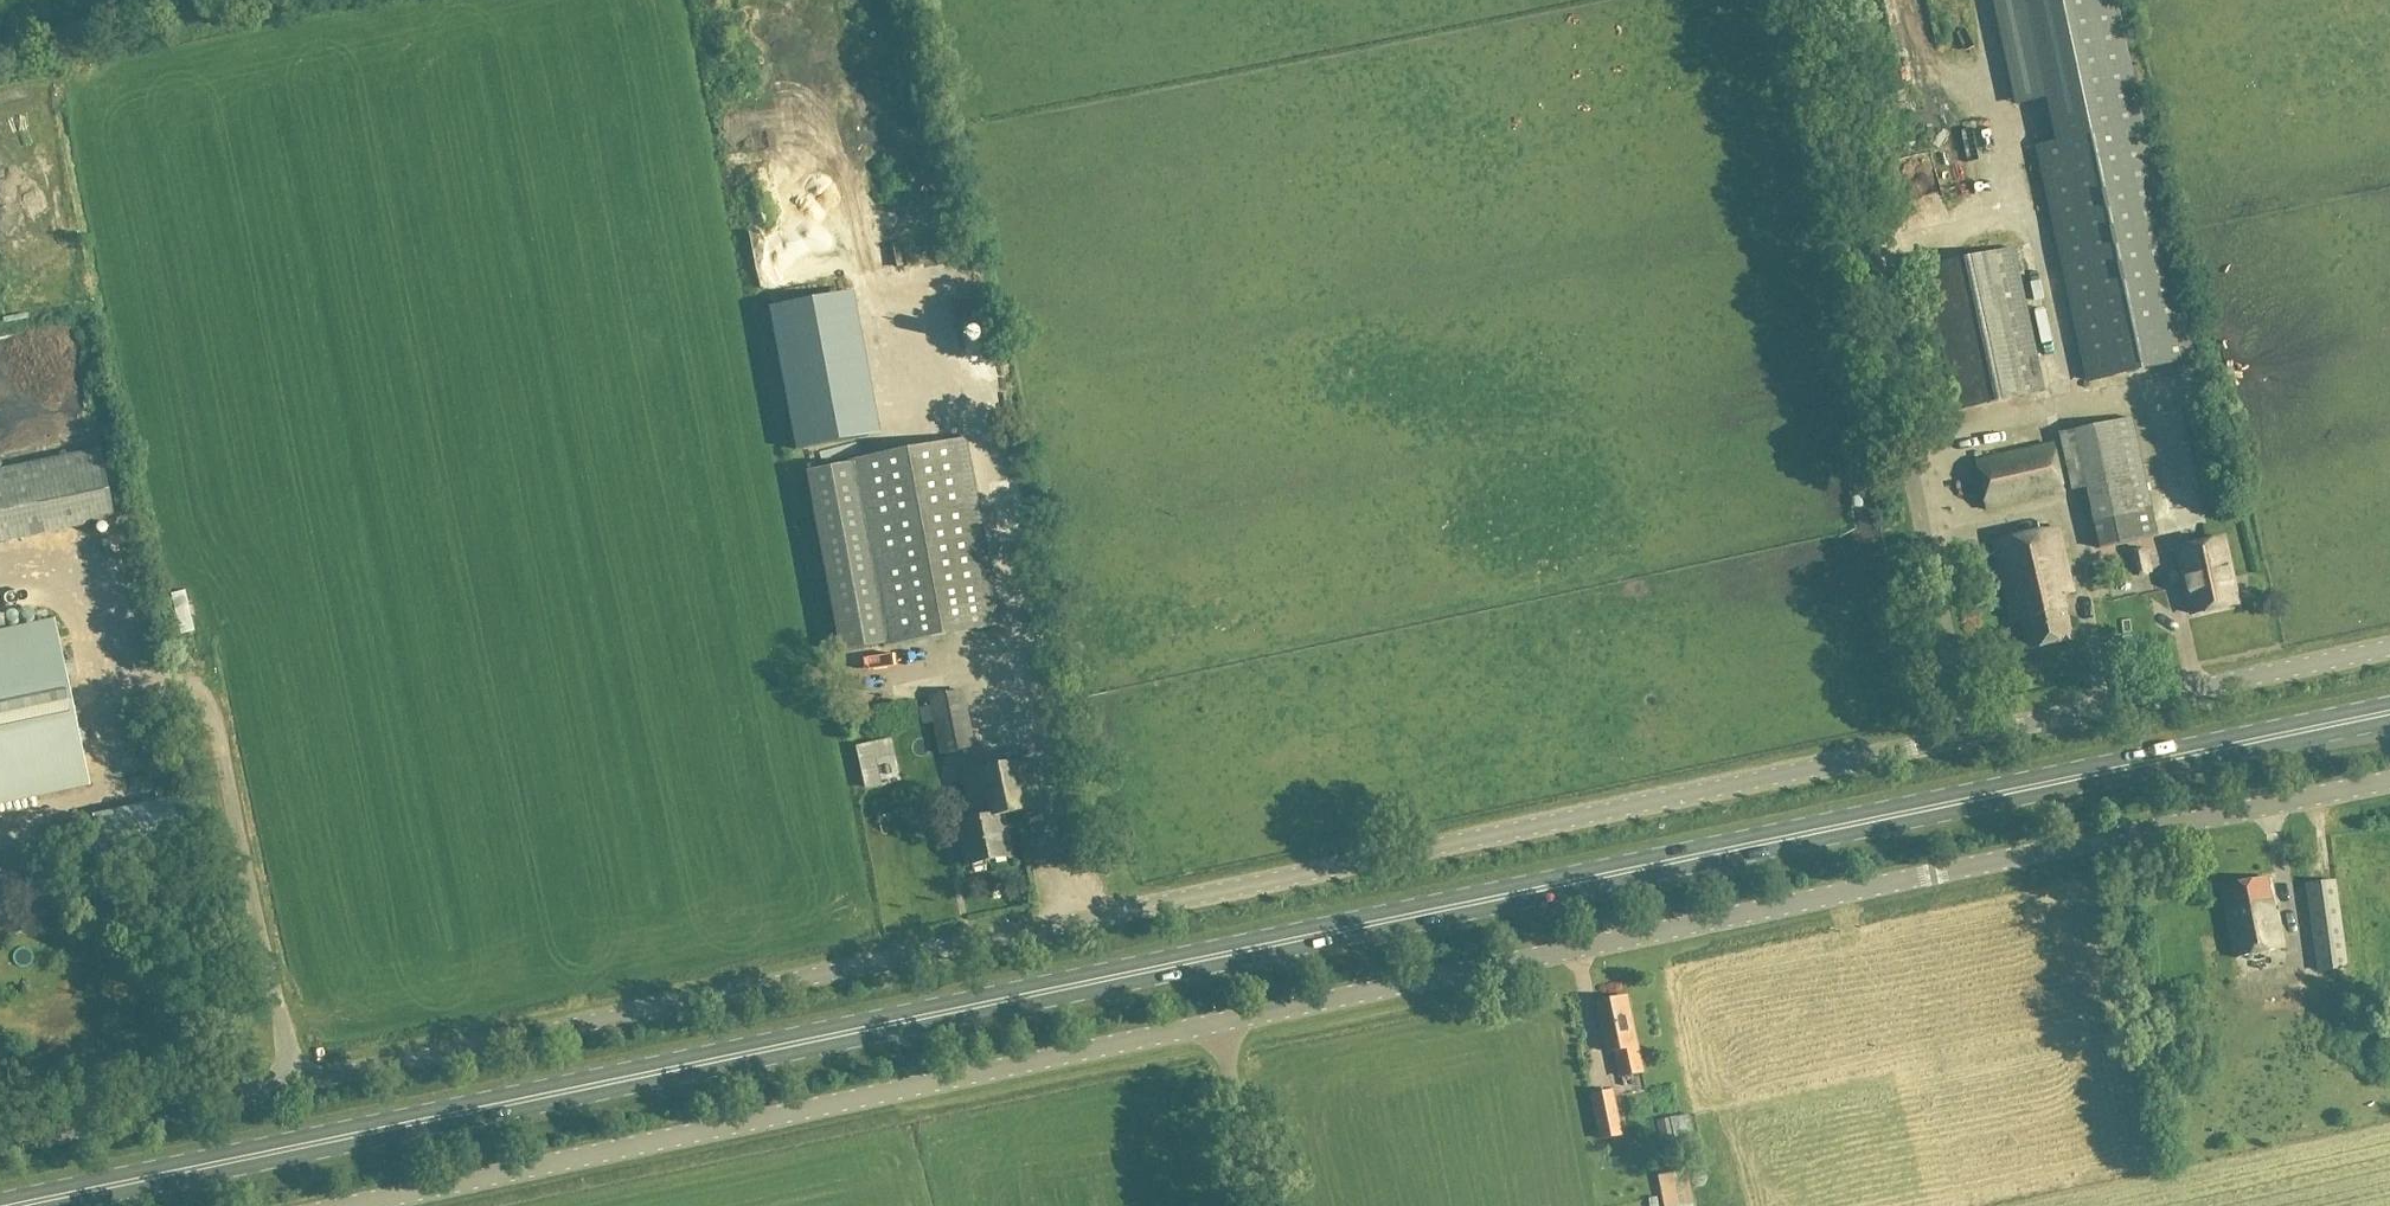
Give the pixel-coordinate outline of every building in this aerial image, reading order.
[(2038,147),(2088,381),(2188,360),(2111,0),(2007,0),(2028,101),(2052,96),(2062,142),(2038,147)] [(2011,249),(1992,253),(1923,268),(1954,410),(2042,391),(2011,249)] [(845,451),(844,414),(807,415),(808,452),(845,451)] [(2083,487),(2084,491),(2097,549),(2155,536),(2129,419),(2058,434),(2070,490),(2083,487)] [(881,645),(881,648),(999,626),(964,439),(846,461),(847,464),(805,471),(839,653),(881,645)] [(2051,445),(1974,461),(1984,510),(2062,494),(2051,445)] [(0,470),(0,543),(112,519),(97,449),(0,470)] [(1991,543),(1997,573),(2009,624),(2019,621),(2026,651),(2071,641),(2061,595),(2070,593),(2056,528),(1991,543)] [(2177,551),(2186,592),(2191,615),(2235,606),(2220,542),(2177,551)] [(87,782),(53,623),(0,635),(0,800),(87,782)] [(939,755),(973,748),(961,691),(927,698),(939,755)] [(879,786),(873,759),(892,755),(889,741),(855,749),(864,790),(879,786)] [(1032,759),(960,775),(970,822),(956,825),(965,867),(970,866),(971,871),(985,868),(984,862),(1008,857),(1000,818),(1043,808),(1032,759)] [(2266,879),(2220,888),(2233,958),(2280,949),(2266,879)] [(2333,882),(2308,886),(2321,973),(2345,969),(2333,882)] [(24,914),(11,917),(15,934),(28,932),(24,914)] [(1617,998),(1597,1002),(1608,1052),(1614,1051),(1620,1077),(1641,1073),(1625,997),(1618,999),(1617,998)] [(1611,1092),(1590,1097),(1598,1139),(1620,1134),(1611,1092)] [(1686,1169),(1656,1176),(1662,1205),(1685,1205),(1693,1205),(1686,1169)]
